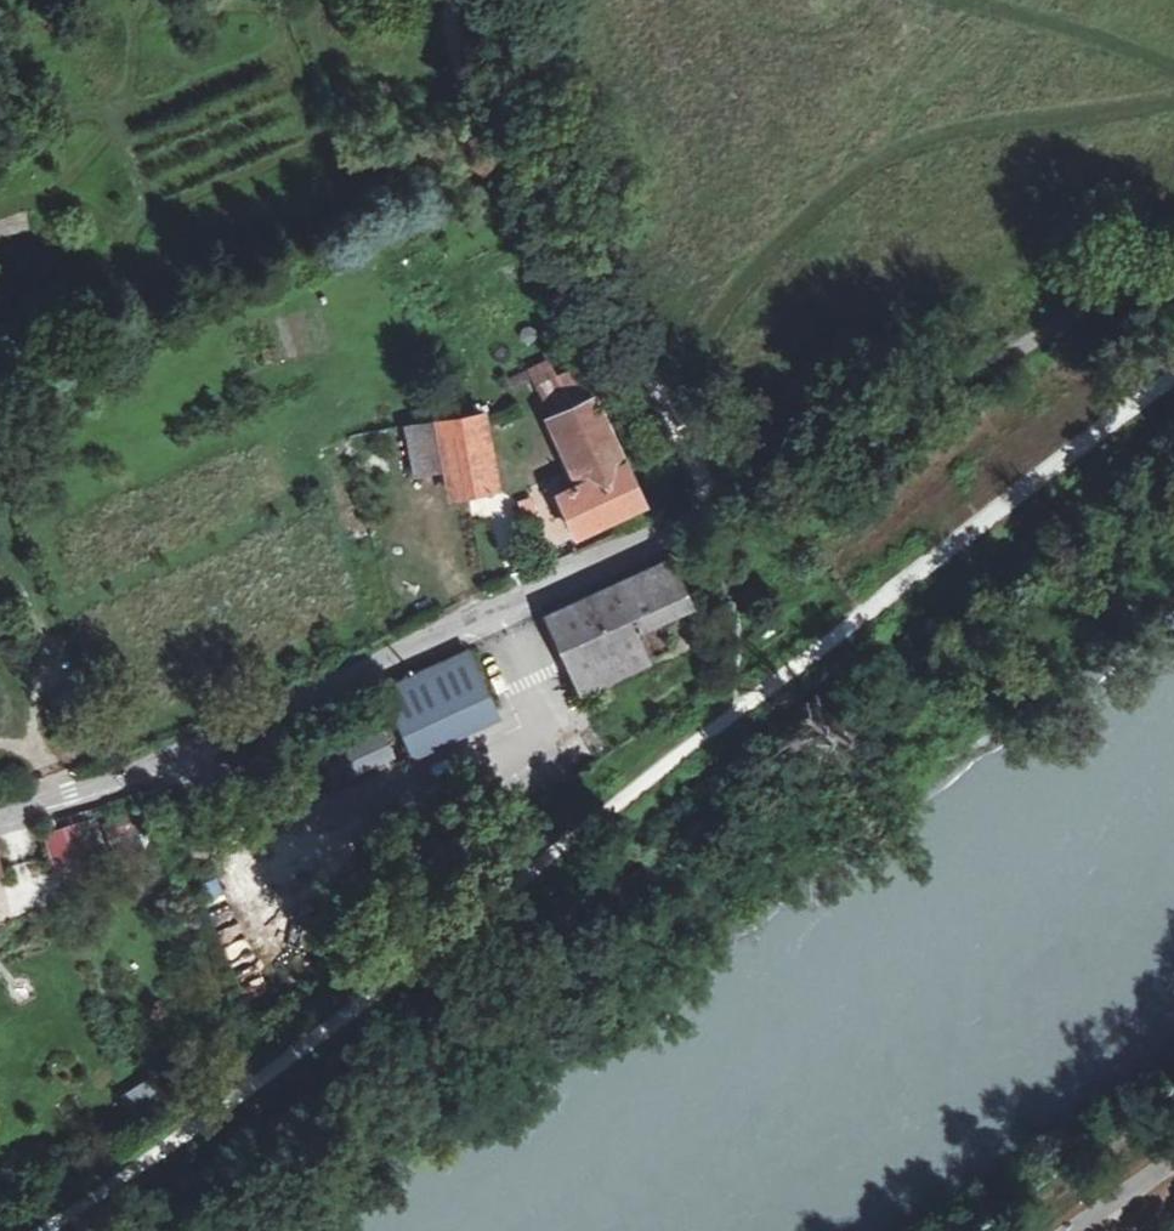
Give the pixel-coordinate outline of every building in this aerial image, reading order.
[(574,476),(553,486),(576,534),(649,500),(596,386),(543,411),(574,476)] [(505,494),(490,410),(406,425),(416,477),(445,472),(451,503),(505,494)] [(677,554),(548,616),(585,694),(659,658),(646,632),(702,606),(677,554)] [(470,647),(383,688),(417,758),(504,717),(470,647)] [(323,752),(333,780),(394,758),(384,729),(323,752)] [(80,823),(43,832),(52,870),(89,861),(80,823)] [(152,1076),(122,1094),(135,1115),(165,1097),(152,1076)]
